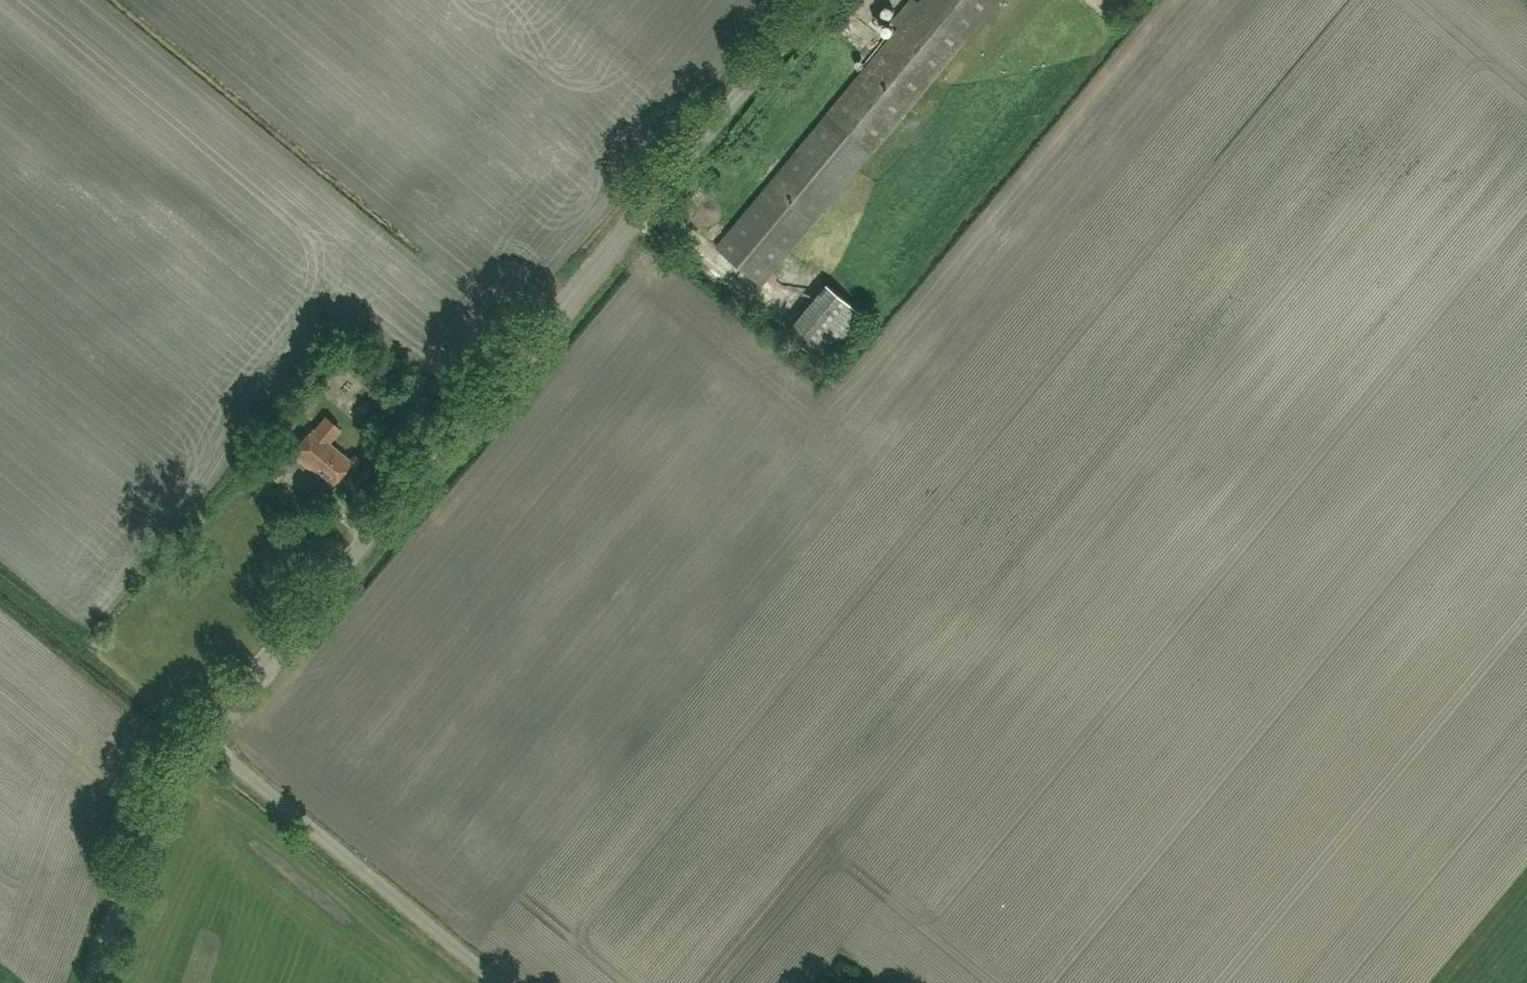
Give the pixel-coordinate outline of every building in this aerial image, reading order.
[(998,0),(925,0),(921,5),(914,0),(912,0),(899,16),(907,22),(718,248),(761,284),(998,0)] [(885,41),(868,23),(853,38),(869,56),(885,41)] [(834,366),(875,320),(832,282),(791,328),(834,366)] [(352,462),(329,443),(340,429),(326,418),(313,433),(310,431),(291,453),(331,487),(352,462)] [(254,509),(263,496),(252,488),(243,501),(254,509)]
